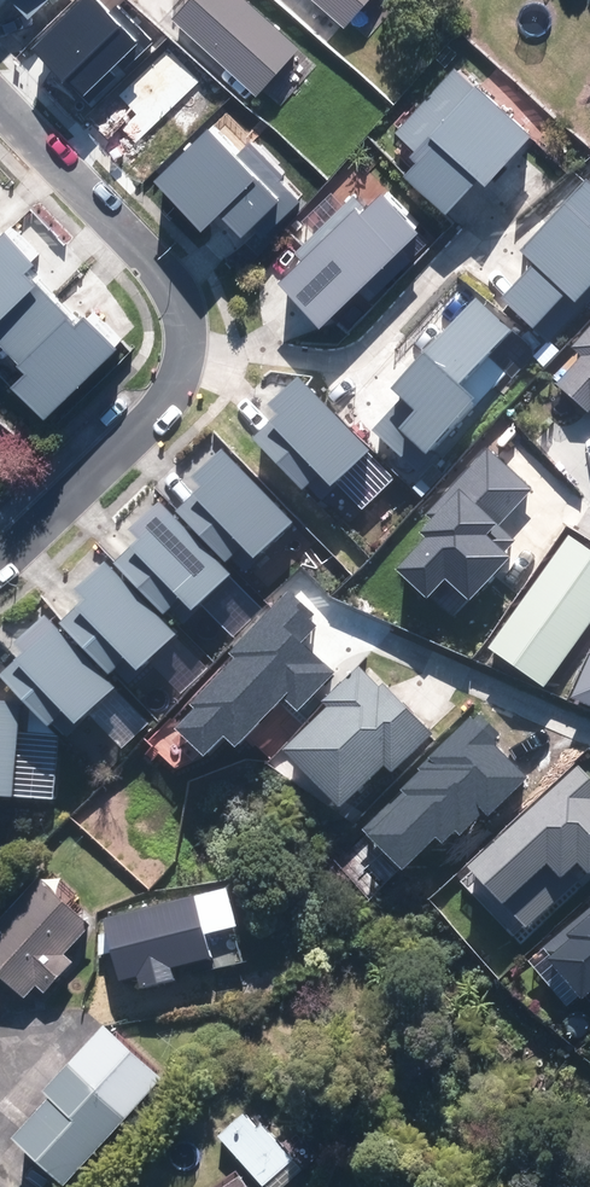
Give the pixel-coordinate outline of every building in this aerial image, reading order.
[(34,16),(51,0),(19,0),(34,16)] [(33,50),(84,98),(138,42),(94,0),(81,0),(33,50)] [(260,95),(304,46),(253,0),(190,0),(175,17),(260,95)] [(349,26),(372,0),(319,0),(349,26)] [(484,187),(533,132),(457,65),(392,139),(410,155),(394,172),(444,216),(476,179),(484,187)] [(234,157),(209,130),(155,180),(201,230),(218,215),(250,249),(303,200),(250,143),(234,157)] [(577,181),(511,244),(523,256),(491,287),(532,330),(589,274),(589,194),(577,181)] [(360,214),(348,200),(292,251),(301,261),(278,282),(319,328),(353,298),(358,303),(404,261),(397,253),(418,234),(382,194),(360,214)] [(15,338),(59,296),(27,267),(39,254),(12,226),(0,238),(0,237),(0,323),(15,338)] [(53,407),(123,340),(95,310),(83,321),(59,296),(15,338),(40,363),(24,377),(53,407)] [(517,336),(481,303),(398,391),(407,398),(376,431),(421,473),(484,406),(467,390),(517,336)] [(577,350),(587,359),(561,387),(589,413),(589,336),(577,350)] [(360,437),(298,376),(259,415),(263,419),(228,454),(286,511),(360,437)] [(527,488),(484,445),(408,520),(417,529),(381,565),(416,599),(435,580),(457,602),(519,541),(496,518),(527,488)] [(225,573),(286,511),(228,454),(223,449),(182,491),(184,493),(165,513),(225,573)] [(175,623),(225,573),(165,513),(156,505),(123,539),(133,549),(117,566),(175,623)] [(555,534),(481,643),(540,683),(589,610),(589,558),(555,534)] [(113,686),(175,623),(117,566),(109,558),(73,594),(79,600),(53,627),(113,686)] [(196,709),(175,731),(203,757),(222,737),(235,749),(282,699),(296,712),(332,674),(300,644),(321,622),(289,591),(229,653),(233,657),(189,703),(196,709)] [(113,686),(53,627),(41,616),(6,652),(12,658),(0,669),(0,699),(51,749),(113,686)] [(559,696),(589,710),(589,634),(587,632),(559,696)] [(422,744),(355,668),(306,712),(311,717),(271,752),(328,816),(368,781),(373,787),(422,744)] [(9,802),(12,714),(0,702),(0,801),(9,802)] [(402,791),(364,829),(402,868),(434,836),(443,846),(481,808),(489,816),(533,771),(474,712),(398,788),(402,791)] [(467,867),(526,930),(589,872),(589,778),(578,765),(467,867)] [(31,985),(40,994),(64,968),(55,959),(82,929),(34,885),(0,922),(0,983),(17,999),(31,985)] [(221,894),(102,923),(117,982),(133,978),(137,991),(168,983),(166,971),(208,960),(201,936),(230,929),(221,894)] [(539,942),(584,996),(589,990),(589,901),(539,942)] [(22,1137),(74,1184),(173,1075),(115,1022),(55,1090),(60,1096),(22,1137)] [(217,1143),(256,1186),(262,1186),(289,1165),(248,1116),(217,1143)] [(234,1179),(222,1186),(239,1186),(234,1179)]
